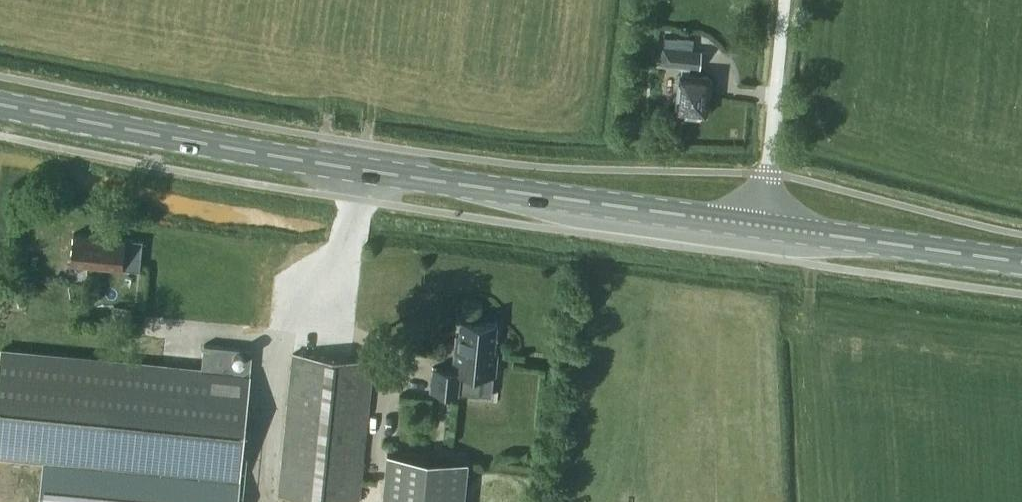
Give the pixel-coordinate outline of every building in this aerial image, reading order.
[(701,49),(692,48),(693,38),(664,35),(663,45),(664,45),(662,62),(682,64),(677,108),(692,110),(693,114),(702,114),(703,111),(706,111),(710,75),(690,73),(691,65),(700,66),(701,49)] [(143,271),(145,241),(126,239),(126,240),(76,235),(73,264),(123,268),(123,269),(143,271)] [(459,391),(461,370),(477,371),(496,373),(498,351),(495,351),(498,322),(462,319),(459,347),(455,347),(453,368),(433,366),(431,389),(459,391)] [(255,349),(206,344),(204,369),(5,350),(0,402),(0,455),(44,459),(242,477),(255,349)] [(361,500),(375,359),(295,352),(282,493),(352,500),(361,500)] [(468,459),(387,451),(382,501),(463,501),(468,459)] [(44,459),(40,501),(240,501),(242,477),(44,459)]
